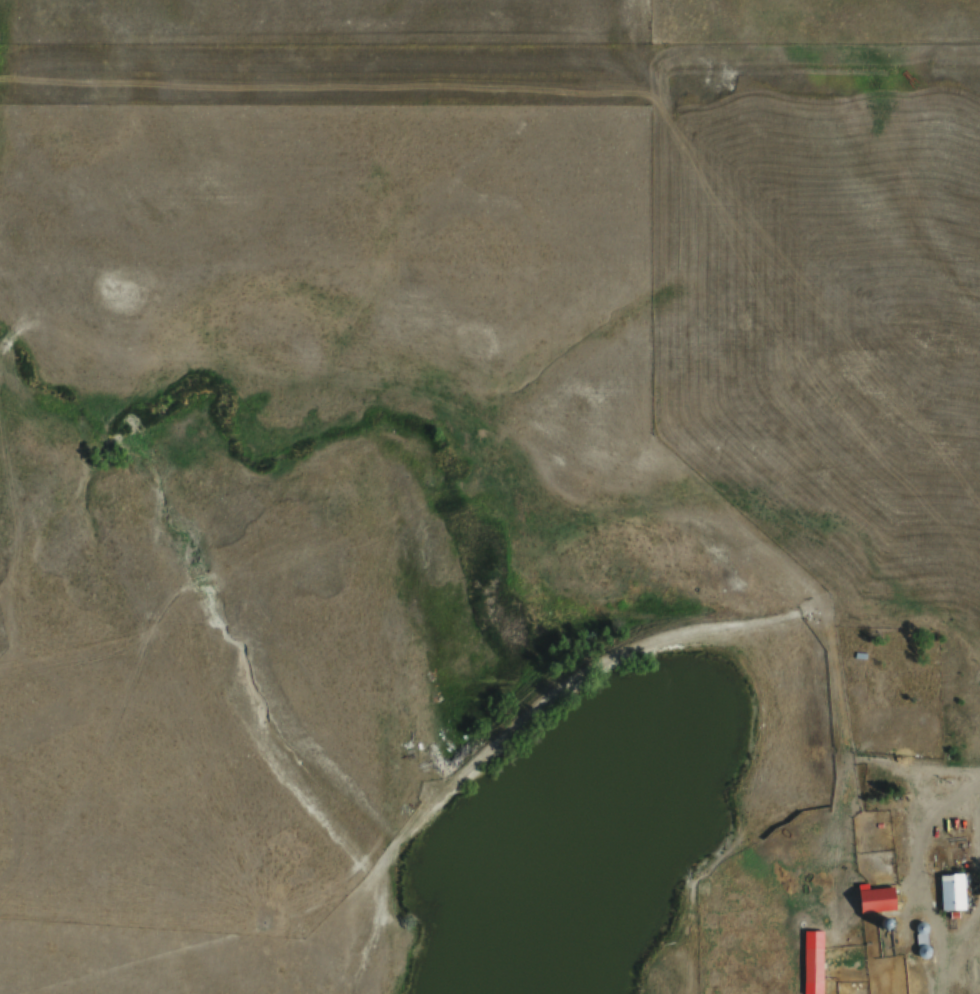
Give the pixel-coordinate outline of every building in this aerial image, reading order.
[(937,875),(937,911),(962,911),(962,874),(937,875)] [(854,890),(854,912),(891,912),(891,890),(854,890)]
